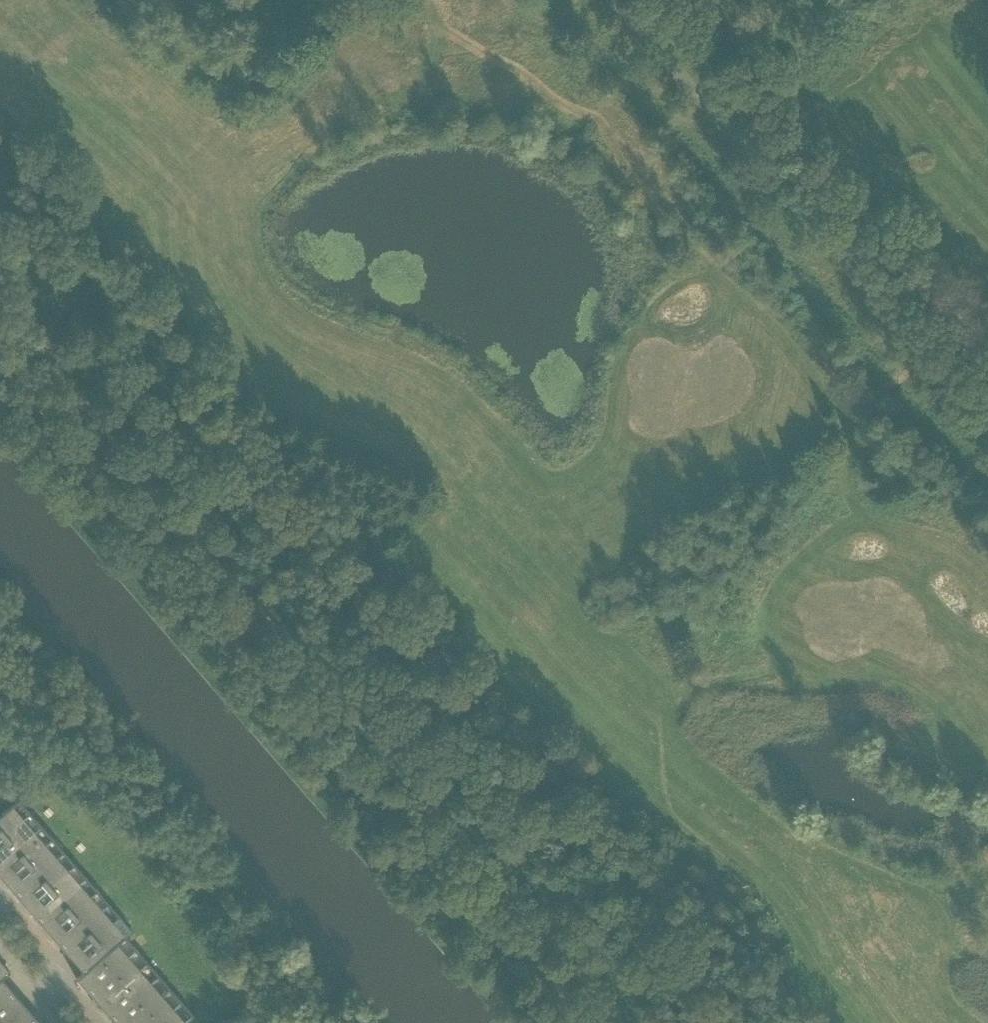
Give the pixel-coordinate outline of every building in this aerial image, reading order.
[(30,814),(18,800),(0,816),(0,840),(30,814)] [(42,827),(30,814),(0,840),(0,863),(42,827)] [(4,882),(53,840),(42,827),(0,863),(0,878),(4,882)] [(4,882),(15,895),(64,853),(53,840),(4,882)] [(15,895),(26,908),(75,866),(64,853),(15,895)] [(26,908),(37,921),(86,879),(75,866),(26,908)] [(37,921),(49,934),(98,891),(86,879),(37,921)] [(49,934),(60,947),(109,904),(98,891),(49,934)] [(60,947),(71,960),(120,917),(109,904),(60,947)] [(71,960),(83,973),(125,937),(132,931),(120,917),(71,960)] [(76,979),(88,993),(137,950),(125,937),(83,973),(76,979)] [(88,993),(99,1006),(148,963),(137,950),(88,993)] [(1,979),(10,972),(0,961),(0,980),(1,979)] [(99,1006),(110,1019),(159,976),(148,963),(99,1006)] [(114,1022),(132,1022),(170,989),(159,976),(110,1019),(114,1022)] [(13,992),(1,979),(0,980),(0,1003),(13,992)] [(182,1002),(170,989),(132,1022),(158,1022),(182,1002)] [(24,1005),(13,992),(0,1003),(0,1022),(3,1022),(24,1005)] [(158,1022),(186,1022),(194,1016),(182,1002),(158,1022)] [(35,1018),(24,1005),(3,1022),(30,1022),(35,1018)]
